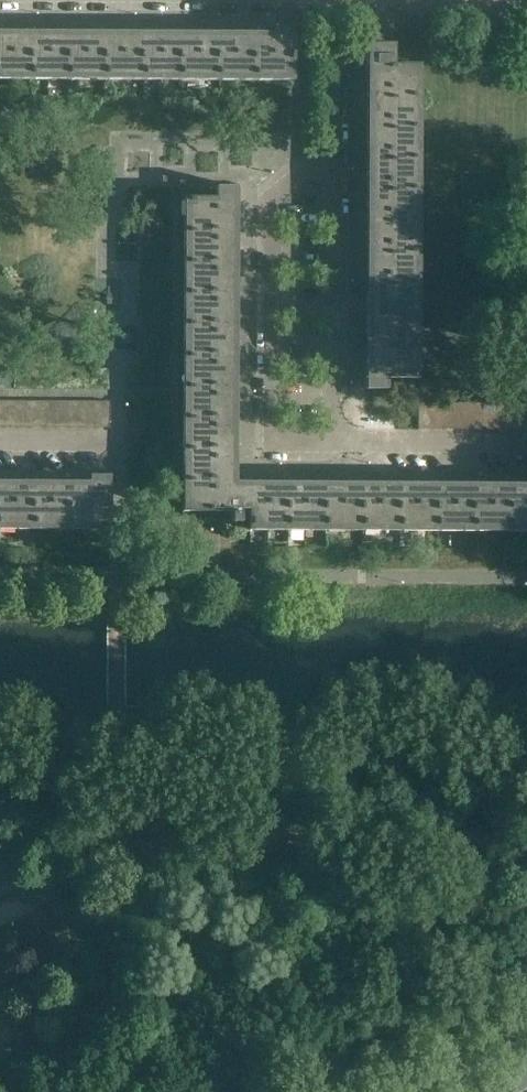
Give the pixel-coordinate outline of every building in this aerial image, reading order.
[(143,38),(0,37),(0,80),(143,80),(143,38)] [(293,81),(293,38),(279,38),(279,39),(143,38),(143,80),(293,81)] [(419,221),(420,65),(394,65),(394,44),(367,44),(367,64),(373,64),(372,221),(419,221)] [(230,482),(231,300),(231,198),(184,198),(182,511),(230,511),(230,509),(232,509),(232,512),(231,512),(231,522),(241,522),(241,512),(240,512),(240,510),(249,510),(250,488),(251,483),(230,482)] [(419,378),(419,221),(372,221),(371,378),(419,378)] [(17,427),(18,401),(4,400),(4,427),(17,427)] [(31,427),(31,401),(18,401),(17,427),(31,427)] [(44,427),(44,401),(31,401),(31,427),(44,427)] [(57,427),(57,401),(44,401),(44,427),(57,427)] [(70,427),(70,401),(57,401),(57,427),(70,427)] [(83,427),(83,401),(70,401),(70,427),(83,427)] [(96,427),(96,401),(83,401),(83,427),(96,427)] [(110,427),(110,401),(96,401),(96,427),(110,427)] [(431,429),(431,402),(418,402),(418,429),(431,429)] [(444,429),(445,403),(431,402),(431,429),(444,429)] [(458,429),(458,403),(445,403),(444,429),(458,429)] [(471,429),(471,403),(458,403),(458,429),(471,429)] [(484,429),(484,403),(471,403),(471,429),(484,429)] [(497,429),(497,403),(484,403),(484,429),(497,429)] [(510,429),(510,403),(497,403),(497,429),(510,429)] [(109,487),(95,487),(0,487),(0,529),(109,530),(109,487)] [(399,531),(400,489),(250,488),(249,510),(249,530),(399,531)] [(400,489),(399,531),(526,532),(526,489),(400,489)]
